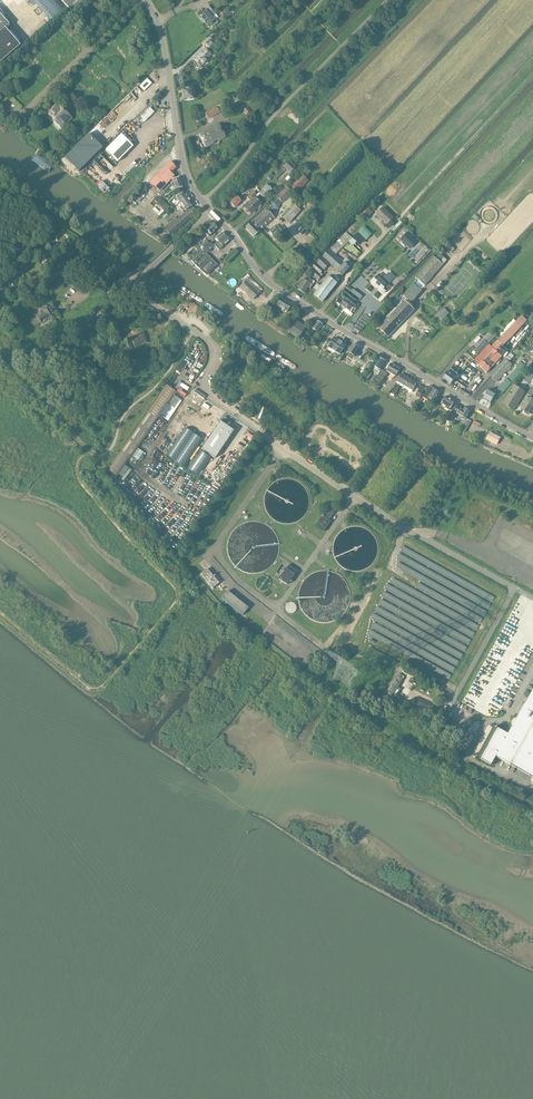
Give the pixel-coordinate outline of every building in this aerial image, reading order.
[(51,22),(64,10),(54,0),(32,0),(51,22)] [(83,0),(74,0),(66,6),(71,12),(84,1),(83,0)] [(215,21),(218,18),(215,14),(214,14),(208,6),(204,9),(205,10),(199,15),(209,27),(215,21)] [(20,46),(5,29),(9,26),(9,24),(3,17),(2,17),(0,15),(0,63),(20,46)] [(205,47),(206,47),(208,49),(214,44),(211,41),(212,41),(209,37),(202,44),(205,47)] [(205,60),(210,55),(205,49),(194,60),(200,67),(207,61),(205,60)] [(147,82),(144,79),(137,86),(140,90),(147,82)] [(183,101),(193,100),(192,88),(181,90),(183,101)] [(63,121),(66,123),(71,118),(59,106),(54,111),(53,109),(47,114),(51,118),(52,118),(53,118),(59,124),(63,121)] [(216,106),(204,113),(208,119),(219,112),(216,106)] [(242,111),(246,115),(250,111),(247,107),(242,111)] [(145,122),(154,113),(149,108),(140,117),(145,122)] [(218,141),(226,138),(218,124),(199,134),(205,148),(214,143),(213,140),(217,138),(218,141)] [(89,133),(64,157),(79,172),(103,148),(89,133)] [(117,162),(133,146),(121,134),(105,150),(117,162)] [(295,167),(289,161),(283,167),(289,173),(295,167)] [(170,173),(175,167),(170,162),(150,183),(159,192),(174,176),(170,173)] [(265,209),(251,222),(245,228),(253,237),(259,231),(273,218),(269,213),(272,210),(273,210),(278,209),(279,204),(277,202),(280,200),(282,203),(292,193),(295,190),(297,192),(308,181),(300,174),(290,185),(292,187),(289,190),(285,186),(275,195),(278,199),(276,201),(271,202),(270,206),(270,207),(266,210),(265,209)] [(174,189),(182,187),(180,178),(171,180),(174,189)] [(264,198),(272,189),(266,184),(259,193),(264,198)] [(253,198),(259,191),(256,188),(249,195),(253,198)] [(173,199),(177,205),(187,198),(187,197),(187,196),(186,195),(185,194),(183,192),(175,198),(176,198),(173,199)] [(230,203),(235,208),(241,201),(238,199),(240,198),(237,195),(230,203)] [(154,200),(163,209),(167,205),(158,196),(154,200)] [(183,212),(185,211),(193,205),(189,201),(190,200),(188,198),(187,198),(177,205),(183,212)] [(251,214),(261,204),(254,198),(244,208),(251,214)] [(289,223),(301,210),(294,205),(283,217),(289,223)] [(171,236),(182,226),(197,212),(192,207),(177,220),(175,218),(163,228),(171,236)] [(368,218),(373,213),(368,208),(363,213),(368,218)] [(387,224),(393,218),(383,208),(376,215),(382,221),(383,220),(387,224)] [(208,237),(210,235),(217,229),(215,227),(215,225),(214,224),(212,224),(212,223),(206,229),(203,232),(208,237)] [(272,235),(273,234),(277,237),(283,231),(277,225),(269,231),(272,235)] [(312,266),(312,267),(313,268),(320,274),(330,264),(343,276),(350,268),(343,262),(335,255),(348,241),(352,238),(346,232),(345,233),(329,250),(329,249),(322,257),(322,256),(312,266)] [(400,240),(411,249),(417,242),(407,232),(400,240)] [(215,238),(218,241),(219,243),(226,237),(222,233),(215,238)] [(218,250),(229,241),(226,237),(219,243),(218,241),(214,245),(218,250)] [(189,245),(192,248),(198,241),(196,239),(189,245)] [(201,246),(203,248),(210,242),(208,240),(201,246)] [(197,267),(199,269),(210,259),(206,254),(214,247),(210,242),(203,248),(190,261),(197,267)] [(46,257),(52,250),(47,245),(39,253),(42,256),(44,254),(46,257)] [(415,278),(416,279),(414,281),(415,282),(417,279),(425,286),(443,265),(447,260),(439,253),(435,258),(433,257),(415,278)] [(210,259),(199,269),(206,275),(216,265),(210,259)] [(306,268),(302,273),(303,273),(306,276),(312,270),(308,266),(306,268)] [(17,278),(14,276),(13,277),(10,275),(0,287),(0,288),(4,292),(8,288),(10,290),(14,286),(11,284),(17,278)] [(322,302),(340,280),(335,276),(333,279),(329,276),(320,287),(317,284),(314,288),(317,291),(314,295),(322,302)] [(387,285),(390,282),(386,278),(383,280),(378,276),(375,279),(374,279),(372,281),(373,282),(372,282),(381,291),(387,285)] [(253,299),(259,292),(262,289),(249,277),(246,280),(240,287),(253,299)] [(304,280),(298,289),(305,293),(308,287),(310,289),(313,285),(304,280)] [(422,291),(413,284),(413,283),(403,295),(412,303),(422,291)] [(357,293),(354,298),(359,301),(362,297),(357,293)] [(336,301),(341,305),(346,298),(341,294),(336,301)] [(288,312),(292,305),(281,298),(277,305),(288,312)] [(346,298),(341,305),(346,309),(352,300),(350,298),(349,300),(346,298)] [(352,300),(346,309),(350,312),(355,306),(357,307),(359,305),(355,302),(352,300)] [(388,337),(414,310),(404,301),(379,328),(388,337)] [(48,321),(55,317),(52,312),(51,310),(48,305),(42,309),(42,310),(41,311),(40,314),(40,315),(38,317),(41,323),(48,320),(48,321)] [(442,320),(449,313),(444,308),(437,314),(442,320)] [(501,337),(497,341),(502,345),(503,346),(527,321),(522,315),(520,317),(516,321),(513,319),(498,335),(501,337)] [(299,339),(306,328),(295,320),(288,331),(299,339)] [(318,332),(323,325),(317,321),(312,328),(318,332)] [(135,347),(147,343),(143,332),(138,334),(138,335),(132,338),(135,347)] [(423,333),(418,338),(422,341),(426,336),(423,333)] [(340,354),(345,346),(338,342),(339,341),(334,338),(328,347),(340,354)] [(479,354),(489,344),(484,340),(475,349),(479,354)] [(122,351),(131,347),(129,342),(125,344),(124,341),(120,343),(122,351)] [(489,344),(474,361),(487,373),(507,350),(503,346),(502,345),(497,341),(492,347),(489,344)] [(354,356),(359,348),(358,347),(358,346),(357,345),(356,346),(353,344),(348,352),(354,356)] [(512,365),(508,362),(511,359),(507,356),(490,376),(497,382),(512,365)] [(380,358),(375,367),(373,370),(378,374),(381,370),(385,361),(380,358)] [(495,395),(496,396),(498,398),(511,383),(523,370),(521,369),(524,365),(520,361),(515,366),(516,367),(507,379),(497,390),(499,392),(495,395)] [(391,363),(386,371),(389,373),(387,377),(392,380),(395,377),(400,369),(391,363)] [(455,378),(458,374),(450,369),(447,372),(443,378),(451,384),(455,378)] [(377,387),(387,374),(382,370),(371,384),(377,387)] [(413,391),(417,383),(405,377),(405,376),(402,374),(397,382),(398,382),(412,390),(413,391)] [(395,395),(400,386),(396,383),(391,393),(395,395)] [(417,384),(415,387),(419,390),(417,392),(415,395),(419,397),(419,398),(421,395),(425,388),(421,386),(417,384)] [(176,392),(166,385),(107,470),(117,477),(160,415),(162,417),(163,416),(164,417),(173,403),(177,398),(173,396),(176,392)] [(514,410),(514,409),(525,392),(514,385),(503,404),(514,410)] [(434,402),(440,393),(434,389),(430,386),(429,386),(426,391),(427,392),(425,396),(434,402)] [(491,402),(495,395),(488,390),(483,398),(491,402)] [(450,409),(454,402),(446,396),(441,404),(450,409)] [(525,397),(523,401),(525,403),(521,409),(528,414),(532,406),(532,400),(528,397),(527,398),(525,397)] [(182,428),(185,424),(195,410),(186,404),(173,422),(182,428)] [(456,413),(460,415),(462,417),(461,419),(464,420),(466,418),(466,419),(470,411),(465,408),(464,410),(460,407),(456,413)] [(450,422),(456,417),(451,413),(446,418),(450,422)] [(220,422),(201,449),(214,458),(233,431),(220,422)] [(174,461),(193,433),(185,428),(166,456),(174,461)] [(496,445),(500,437),(490,432),(486,439),(496,445)] [(183,467),(202,439),(193,434),(175,461),(183,467)] [(197,476),(210,458),(200,450),(187,469),(197,476)] [(329,520),(336,509),(330,505),(315,527),(323,532),(330,521),(329,520)] [(278,579),(283,582),(280,585),(278,584),(274,590),(277,592),(280,594),(284,588),(287,585),(290,580),(292,581),(295,576),(294,575),(296,571),(288,565),(285,569),(284,568),(279,575),(281,576),(278,579)] [(212,588),(218,583),(206,569),(200,574),(212,588)] [(242,615),(248,607),(227,591),(222,598),(242,615)] [(398,676),(388,693),(393,696),(393,695),(396,697),(400,690),(401,691),(401,689),(398,687),(403,679),(398,676)] [(497,728),(480,758),(492,765),(496,757),(532,777),(532,690),(508,734),(497,728)] [(407,701),(408,698),(414,701),(413,704),(416,705),(417,702),(414,701),(415,699),(409,696),(409,697),(404,694),(401,698),(407,701)] [(429,707),(429,706),(431,701),(421,697),(419,702),(429,707)] [(429,708),(419,704),(417,708),(427,712),(429,708)]
